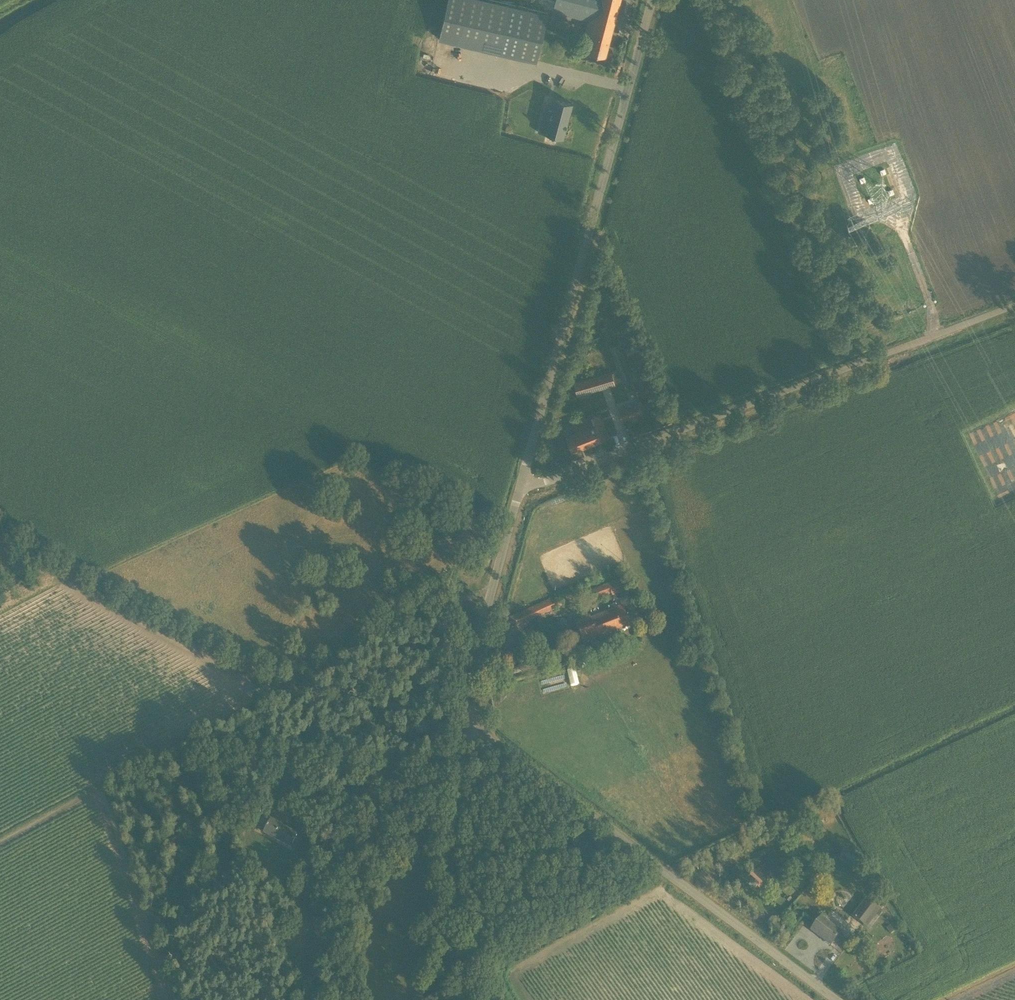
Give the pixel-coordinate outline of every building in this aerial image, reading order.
[(552,12),(587,21),(583,33),(592,36),(588,52),(605,57),(620,0),(555,0),(552,12)] [(548,13),(508,4),(497,52),(536,61),(548,13)] [(572,107),(554,102),(551,113),(549,112),(546,123),(548,124),(545,137),(562,142),(572,107)] [(611,372),(584,380),(574,383),(578,395),(615,384),(611,372)] [(643,414),(639,403),(618,411),(621,421),(643,414)] [(600,414),(582,421),(591,444),(609,437),(600,414)] [(573,451),(591,444),(582,421),(574,424),(577,432),(567,436),(573,451)] [(622,578),(589,591),(593,602),(612,594),(613,597),(627,591),(622,578)] [(564,605),(560,596),(505,620),(509,629),(564,605)] [(587,624),(576,628),(583,644),(629,626),(622,606),(586,620),(587,624)] [(300,783),(303,766),(295,765),(292,782),(300,783)] [(271,820),(264,833),(291,847),(297,835),(271,820)] [(844,850),(837,858),(850,868),(856,859),(844,850)] [(758,885),(759,884),(750,876),(746,879),(740,880),(742,888),(748,889),(758,885)] [(866,928),(880,909),(867,899),(853,917),(866,928)] [(773,917),(765,925),(770,929),(777,922),(773,917)] [(841,932),(822,917),(811,931),(831,946),(841,932)]
